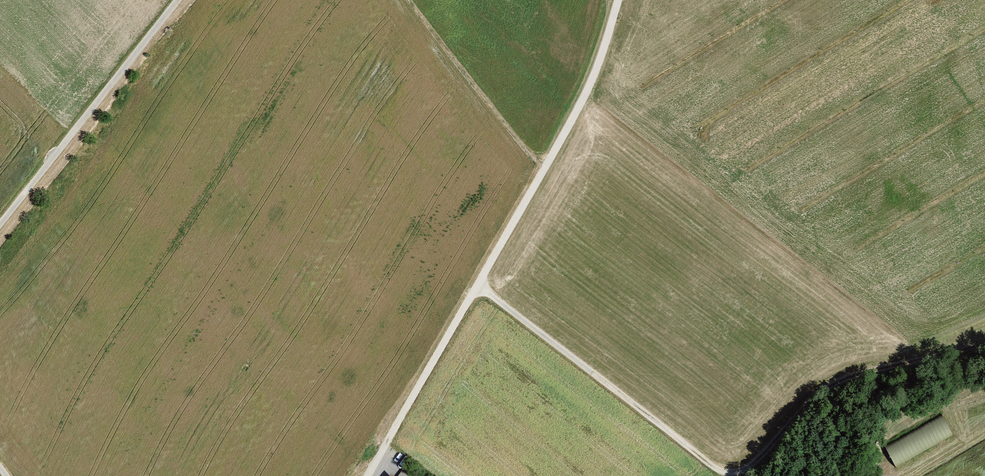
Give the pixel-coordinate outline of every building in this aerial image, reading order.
[(886,442),(896,463),(955,436),(945,415),(886,442)]
